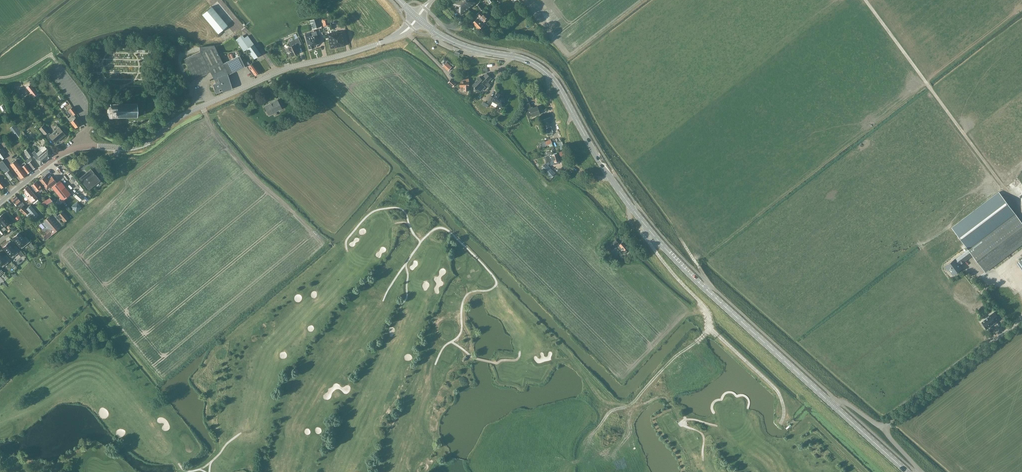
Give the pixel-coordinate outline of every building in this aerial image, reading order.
[(451,2),(461,14),(476,3),(474,0),(454,0),(451,2)] [(316,5),(314,8),(320,14),(323,11),(316,5)] [(211,7),(202,14),(218,33),(227,25),(211,7)] [(481,11),(480,10),(477,14),(479,17),(473,22),(479,28),(481,30),(485,26),(482,23),(488,18),(484,14),(486,12),(483,9),(481,11)] [(321,27),(318,18),(309,21),(310,23),(313,23),(315,28),(321,27)] [(205,23),(195,21),(192,35),(203,37),(205,23)] [(330,49),(345,46),(342,31),(338,32),(328,34),(330,49)] [(319,44),(316,34),(305,37),(309,49),(314,48),(313,47),(316,46),(316,45),(319,44)] [(243,39),(241,36),(236,39),(244,51),(247,49),(254,58),(260,54),(247,35),(243,39)] [(287,53),(289,52),(291,56),(299,53),(296,46),(297,46),(301,44),(298,37),(289,42),(290,45),(291,46),(287,48),(285,49),(287,51),(287,53)] [(223,64),(220,56),(214,45),(200,47),(200,51),(184,59),(194,80),(210,72),(214,80),(215,80),(216,83),(213,84),(215,92),(217,93),(219,92),(220,91),(219,89),(221,88),(222,91),(224,92),(231,89),(232,88),(228,74),(245,66),(242,60),(239,56),(234,58),(232,53),(229,55),(232,59),(223,64)] [(248,62),(247,63),(245,59),(242,60),(245,66),(246,65),(247,67),(253,75),(254,74),(254,75),(256,75),(258,74),(258,73),(252,63),(250,64),(248,62)] [(488,82),(492,78),(487,74),(482,79),(480,77),(472,85),(478,90),(481,92),(486,87),(483,84),(484,83),(486,85),(489,88),(491,84),(488,82)] [(464,87),(464,88),(464,90),(470,91),(469,78),(460,78),(460,87),(464,87)] [(30,84),(28,86),(31,89),(29,91),(34,97),(38,94),(30,84)] [(493,101),(503,107),(507,100),(503,97),(503,96),(497,92),(494,98),(491,96),(487,102),(491,104),(493,101)] [(269,115),(281,108),(277,100),(265,107),(269,115)] [(533,116),(541,114),(538,106),(532,109),(531,107),(530,108),(528,103),(524,104),(526,109),(525,109),(527,114),(532,113),(533,116)] [(110,117),(138,117),(138,104),(110,104),(110,117)] [(81,124),(74,115),(77,112),(73,107),(69,109),(73,115),(68,118),(75,128),(81,124)] [(546,127),(549,135),(554,134),(553,131),(552,127),(551,128),(550,124),(552,123),(550,117),(542,120),(545,128),(546,127)] [(44,125),(40,128),(45,134),(45,135),(47,133),(51,137),(55,143),(65,135),(59,127),(51,134),(44,125)] [(48,149),(47,148),(47,149),(45,146),(37,153),(36,151),(34,152),(33,151),(31,152),(32,155),(36,160),(36,159),(40,165),(53,154),(48,149)] [(32,155),(31,152),(28,148),(24,150),(26,153),(27,153),(30,156),(32,155)] [(551,170),(547,166),(550,163),(551,165),(560,163),(558,153),(557,154),(557,152),(552,153),(544,156),(546,162),(545,164),(541,168),(550,177),(555,173),(551,169),(551,170)] [(32,169),(37,166),(31,157),(26,161),(32,169)] [(14,176),(2,160),(0,162),(0,167),(2,170),(4,169),(6,172),(5,173),(10,180),(14,176)] [(27,174),(18,163),(16,160),(10,164),(21,178),(27,174)] [(26,163),(26,164),(24,162),(21,165),(22,167),(27,173),(31,171),(27,166),(28,165),(26,163)] [(93,167),(98,174),(104,169),(99,163),(93,167)] [(89,190),(101,180),(91,169),(79,178),(89,190)] [(49,188),(51,186),(57,182),(52,176),(48,179),(45,176),(40,180),(45,186),(47,185),(49,188)] [(40,192),(43,190),(41,187),(42,187),(40,184),(39,184),(37,181),(31,185),(36,191),(39,189),(40,192)] [(63,200),(70,194),(59,181),(52,186),(63,200)] [(36,196),(28,186),(23,190),(25,193),(24,194),(31,203),(32,202),(33,203),(38,199),(37,198),(38,198),(36,196)] [(23,213),(27,209),(23,206),(25,204),(22,201),(22,202),(16,195),(11,199),(14,203),(15,202),(18,206),(19,204),(22,207),(19,209),(23,213)] [(57,201),(57,202),(51,196),(49,198),(50,198),(41,203),(46,208),(47,210),(59,203),(57,201)] [(81,207),(77,202),(72,207),(76,212),(81,207)] [(29,212),(31,214),(35,218),(39,214),(31,205),(27,208),(29,212)] [(62,226),(58,221),(61,219),(64,222),(69,219),(62,211),(55,217),(52,213),(41,222),(41,223),(39,225),(43,229),(39,231),(46,239),(62,226)] [(1015,213),(968,249),(945,266),(948,270),(948,269),(952,274),(956,271),(957,270),(958,271),(961,268),(958,264),(960,263),(960,264),(964,261),(963,260),(972,254),(985,272),(1021,244),(1021,223),(1015,213)] [(0,226),(0,227),(3,231),(6,229),(4,227),(10,222),(3,214),(0,216),(0,222),(2,224),(0,226)] [(23,238),(19,233),(15,236),(13,238),(22,248),(30,241),(26,236),(23,238)] [(605,249),(612,258),(621,251),(623,254),(627,251),(625,249),(628,247),(623,241),(620,244),(615,239),(605,249)] [(4,246),(5,247),(4,247),(12,258),(18,253),(18,252),(20,250),(17,246),(14,248),(9,243),(8,244),(8,243),(4,246)] [(8,262),(10,260),(6,255),(4,257),(0,252),(0,264),(2,267),(8,262)] [(994,320),(998,317),(994,312),(989,316),(981,322),(986,329),(996,322),(994,320)] [(676,352),(682,346),(680,344),(674,350),(676,352)]
